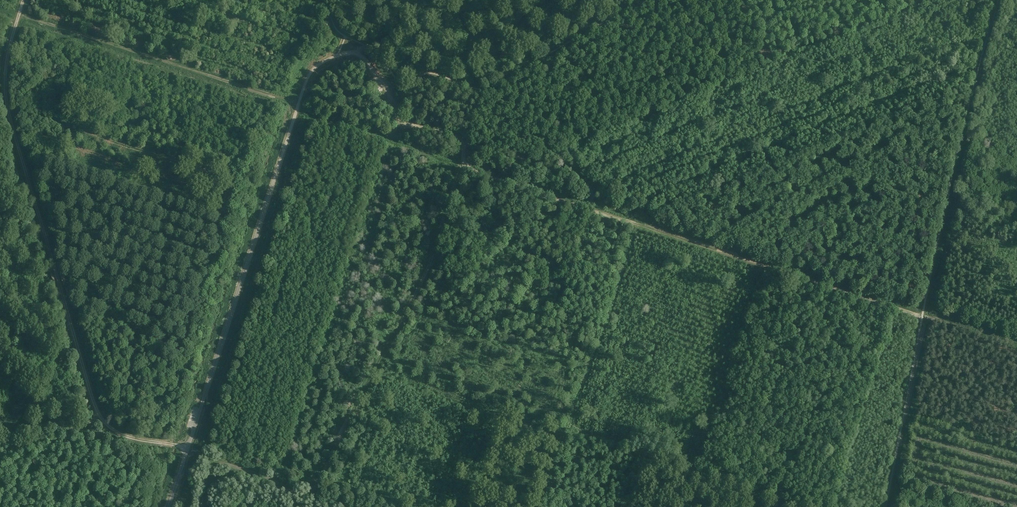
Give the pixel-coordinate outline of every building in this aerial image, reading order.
[(38,296),(42,301),(50,295),(45,290),(38,296)]
